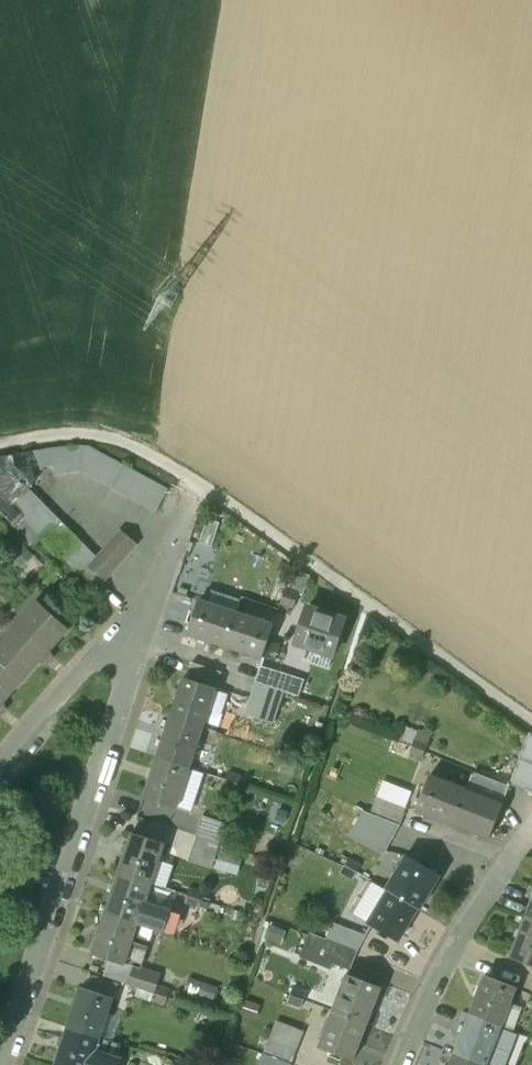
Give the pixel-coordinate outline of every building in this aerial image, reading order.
[(123,467),(86,447),(27,451),(29,468),(51,465),(53,473),(80,470),(111,487),(123,467)] [(0,459),(0,495),(10,506),(25,490),(28,487),(27,475),(16,468),(14,456),(0,459)] [(165,489),(123,467),(111,487),(153,510),(165,489)] [(93,556),(25,490),(10,506),(76,570),(82,564),(84,566),(93,556)] [(0,495),(0,511),(12,523),(19,515),(10,506),(0,495)] [(206,519),(198,542),(209,547),(217,522),(206,519)] [(93,556),(84,566),(99,580),(134,544),(120,530),(93,556)] [(84,566),(82,564),(76,570),(93,586),(99,580),(84,566)] [(284,586),(278,602),(284,604),(290,589),(284,586)] [(296,591),(290,589),(284,604),(290,607),(296,591)] [(234,611),(196,599),(185,633),(223,645),(234,611)] [(20,679),(31,668),(32,670),(57,644),(54,641),(65,629),(38,604),(0,645),(0,660),(20,679)] [(344,620),(307,608),(295,643),(311,648),(308,658),(311,663),(328,668),(332,655),(333,655),(344,620)] [(270,622),(234,611),(223,645),(259,656),(270,622)] [(0,660),(0,706),(11,694),(9,692),(20,679),(0,660)] [(217,671),(189,662),(185,676),(213,685),(217,671)] [(302,677),(259,664),(258,668),(251,681),(254,682),(280,690),(297,694),(302,677)] [(185,676),(181,675),(167,717),(200,727),(213,685),(185,676)] [(280,690),(254,682),(251,695),(277,703),(280,690)] [(263,703),(249,698),(244,714),(258,718),(263,703)] [(200,727),(167,717),(154,757),(187,768),(200,727)] [(140,722),(133,746),(150,751),(157,727),(140,722)] [(425,742),(413,737),(410,744),(422,749),(425,742)] [(422,749),(410,744),(407,751),(420,756),(422,749)] [(187,768),(154,757),(142,796),(174,806),(187,768)] [(239,775),(225,771),(222,779),(236,783),(239,775)] [(425,776),(413,809),(451,823),(463,789),(425,776)] [(236,783),(222,779),(221,784),(235,789),(236,783)] [(463,789),(451,823),(486,836),(498,802),(463,789)] [(398,823),(361,809),(349,830),(383,849),(398,823)] [(224,822),(200,814),(194,833),(218,841),(224,822)] [(162,843),(130,832),(116,873),(148,884),(162,843)] [(218,841),(194,833),(186,859),(210,866),(218,841)] [(435,873),(403,854),(383,888),(414,907),(435,873)] [(357,864),(346,857),(342,863),(353,870),(357,864)] [(353,870),(342,863),(338,869),(350,876),(353,870)] [(148,884),(116,873),(103,913),(135,923),(148,884)] [(200,892),(186,887),(183,896),(197,901),(200,892)] [(414,907),(383,888),(363,922),(394,940),(414,907)] [(522,915),(531,919),(531,891),(522,915)] [(197,901),(183,896),(180,905),(194,910),(197,901)] [(135,923),(103,913),(90,951),(122,962),(135,923)] [(522,915),(506,956),(531,966),(531,919),(522,915)] [(303,927),(294,953),(349,972),(364,931),(332,920),(326,935),(303,927)] [(158,975),(131,967),(126,983),(153,992),(155,986),(158,975)] [(215,1001),(220,986),(189,975),(183,990),(215,1001)] [(376,988),(342,975),(329,1011),(362,1024),(376,988)] [(512,987),(482,975),(467,1014),(497,1026),(512,987)] [(112,997),(79,986),(66,1025),(99,1037),(112,997)] [(167,990),(155,986),(153,992),(165,996),(167,990)] [(302,994),(290,989),(287,996),(300,1001),(302,994)] [(165,996),(153,992),(150,999),(162,1003),(165,996)] [(300,1001),(287,996),(285,1003),(297,1008),(300,1001)] [(362,1024),(329,1011),(316,1047),(349,1059),(362,1024)] [(467,1014),(452,1054),(480,1064),(482,1064),(497,1026),(467,1014)] [(261,1064),(292,1064),(302,1027),(273,1019),(261,1064)] [(66,1025),(52,1064),(112,1064),(115,1057),(94,1050),(99,1037),(66,1025)] [(452,1054),(447,1064),(480,1064),(452,1054)]
